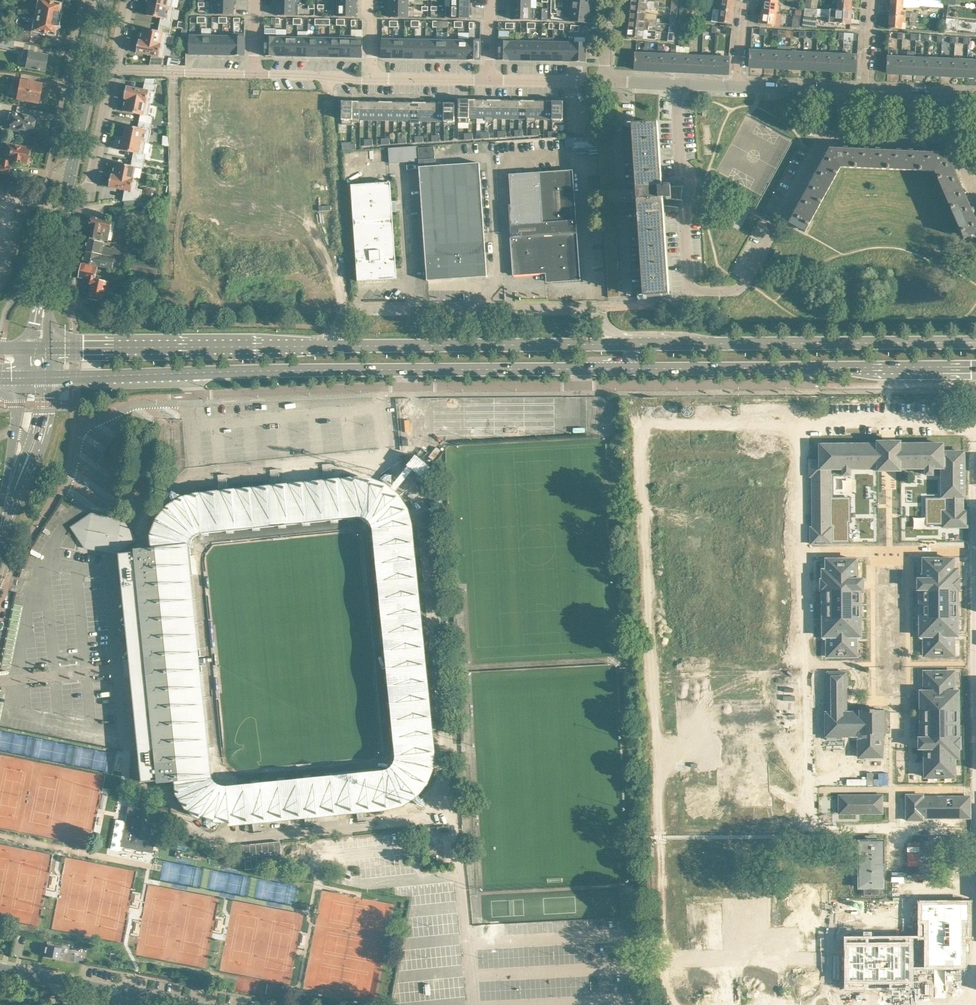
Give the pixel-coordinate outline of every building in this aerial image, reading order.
[(60,20),(61,11),(59,11),(60,4),(53,2),(46,1),(40,0),(39,0),(36,15),(60,20)] [(530,8),(531,0),(512,0),(512,8),(530,9),(530,8)] [(713,9),(734,12),(736,0),(715,0),(713,9)] [(777,12),(778,0),(764,0),(762,10),(777,12)] [(830,10),(837,10),(851,11),(852,0),(838,0),(837,5),(830,5),(830,10)] [(590,4),(568,2),(567,11),(571,12),(589,14),(590,4)] [(159,25),(171,27),(173,20),(172,20),(174,7),(172,7),(149,3),(149,4),(147,15),(161,18),(159,25)] [(233,14),(234,4),(213,3),(213,14),(233,14)] [(277,3),(276,15),(298,16),(298,4),(295,4),(277,3)] [(659,6),(631,3),(631,12),(646,13),(646,10),(658,12),(659,6)] [(903,11),(903,5),(891,4),(890,16),(905,17),(906,11),(903,11)] [(356,17),(356,6),(334,5),(334,16),(356,17)] [(408,7),(390,6),(390,17),(408,18),(408,7)] [(451,18),(469,19),(469,8),(451,7),(451,18)] [(530,9),(512,8),(512,19),(534,20),(534,8),(530,8),(530,9)] [(818,9),(811,9),(805,8),(802,27),(816,28),(818,9)] [(733,24),(734,12),(713,9),(712,22),(733,24)] [(759,16),(758,23),(760,24),(775,26),(777,12),(762,10),(761,15),(760,15),(759,16)] [(829,23),(850,24),(851,19),(853,19),(854,11),(851,11),(837,10),(830,10),(829,23)] [(570,21),(588,23),(589,14),(571,12),(570,21)] [(631,12),(630,20),(657,23),(658,19),(645,18),(646,13),(631,12)] [(39,32),(39,33),(47,34),(54,35),(55,28),(58,29),(60,20),(36,15),(32,31),(39,32)] [(890,16),(889,28),(890,28),(905,29),(906,23),(905,23),(905,17),(890,16)] [(946,19),(945,32),(957,33),(959,20),(947,19),(946,19)] [(657,23),(630,20),(629,28),(643,30),(644,29),(649,30),(649,27),(657,28),(657,23)] [(143,28),(140,40),(166,45),(168,34),(170,34),(171,27),(159,25),(158,31),(143,28)] [(9,32),(7,40),(14,41),(29,43),(31,30),(15,27),(14,33),(9,32)] [(629,28),(628,37),(643,39),(655,40),(656,31),(649,31),(649,30),(644,29),(643,30),(629,28)] [(222,33),(222,34),(222,55),(233,55),(234,33),(222,33)] [(234,33),(233,55),(244,55),(245,34),(234,33)] [(916,34),(903,33),(902,39),(903,39),(903,41),(909,41),(909,37),(911,37),(911,41),(915,41),(916,34)] [(202,34),(190,34),(190,55),(201,55),(202,36),(202,34)] [(211,55),(222,55),(222,34),(211,34),(211,37),(211,55)] [(275,35),(276,35),(276,34),(264,34),(264,56),(275,56),(275,35)] [(275,56),(286,56),(286,35),(276,35),(275,35),(275,56)] [(286,35),(286,56),(297,56),(297,38),(298,38),(298,36),(286,35)] [(341,37),(340,57),(351,57),(352,37),(352,36),(340,35),(340,36),(341,37)] [(201,55),(211,55),(211,37),(202,36),(201,55)] [(319,57),(319,36),(308,36),(308,38),(308,57),(319,57)] [(319,36),(319,57),(329,57),(330,36),(319,36)] [(329,57),(340,57),(341,37),(340,36),(330,36),(329,57)] [(363,37),(352,37),(351,57),(362,58),(363,37)] [(393,38),(382,37),(382,58),(393,58),(393,38)] [(510,37),(498,37),(498,60),(509,60),(509,42),(510,42),(510,37)] [(297,38),(297,56),(308,57),(308,38),(298,38),(297,38)] [(404,58),(404,38),(393,38),(393,58),(404,58)] [(414,59),(415,38),(404,38),(404,58),(414,59)] [(425,59),(426,38),(415,38),(414,59),(425,59)] [(426,38),(425,59),(436,59),(437,38),(426,38)] [(437,38),(436,59),(447,59),(448,39),(437,38)] [(531,60),(542,61),(542,38),(539,38),(538,42),(531,42),(531,60)] [(553,38),(542,38),(542,61),(552,61),(553,43),(553,38)] [(14,41),(7,40),(0,39),(0,48),(13,50),(14,41)] [(447,59),(458,59),(458,39),(448,39),(447,59)] [(469,39),(458,39),(458,59),(469,60),(469,39)] [(480,60),(480,39),(469,39),(469,60),(480,60)] [(167,45),(166,45),(140,40),(139,40),(137,53),(152,56),(150,65),(162,65),(164,58),(167,45)] [(509,60),(520,60),(520,42),(510,42),(509,42),(509,60)] [(531,42),(520,42),(520,60),(531,60),(531,42)] [(552,61),(563,61),(564,43),(553,43),(552,61)] [(563,61),(574,61),(575,43),(564,43),(563,61)] [(585,61),(586,43),(575,43),(574,61),(585,61)] [(32,53),(32,50),(23,48),(21,58),(27,59),(26,68),(38,70),(38,69),(44,70),(46,56),(32,53)] [(887,73),(901,74),(901,57),(898,56),(898,50),(888,49),(888,54),(888,62),(887,62),(887,66),(888,66),(887,73)] [(750,67),(763,68),(764,51),(751,50),(750,56),(749,59),(750,60),(750,67)] [(764,51),(763,68),(776,68),(777,51),(764,51)] [(777,51),(776,68),(790,69),(790,52),(777,51)] [(803,69),(804,53),(790,52),(790,69),(803,69)] [(914,74),(915,57),(915,52),(908,52),(907,57),(901,57),(901,74),(914,74)] [(649,70),(649,53),(636,53),(636,59),(635,59),(635,62),(636,62),(635,70),(649,70)] [(649,70),(662,71),(663,54),(649,53),(649,70)] [(816,70),(817,53),(804,53),(803,69),(816,70)] [(829,71),(830,54),(817,53),(816,70),(829,71)] [(663,54),(662,71),(675,72),(676,55),(663,54)] [(843,71),(843,54),(830,54),(829,71),(843,71)] [(856,72),(857,55),(843,54),(843,71),(856,72)] [(676,55),(675,72),(688,72),(689,55),(676,55)] [(702,56),(689,55),(688,72),(702,73),(702,56)] [(702,73),(715,74),(716,56),(702,56),(702,73)] [(728,74),(729,57),(716,56),(715,74),(728,74)] [(927,75),(928,58),(915,57),(914,74),(927,75)] [(927,75),(940,76),(941,58),(928,58),(927,75)] [(941,58),(940,76),(954,76),(954,59),(941,58)] [(954,76),(967,77),(968,60),(954,59),(954,76)] [(975,77),(975,60),(968,60),(967,77),(975,77)] [(16,99),(37,103),(41,84),(20,80),(13,79),(12,87),(18,89),(16,99)] [(127,86),(124,99),(125,99),(126,99),(147,103),(147,102),(149,91),(155,93),(157,85),(154,85),(153,84),(154,79),(146,79),(145,83),(144,89),(127,86)] [(125,99),(123,111),(141,115),(139,121),(151,123),(161,125),(162,121),(152,119),(153,117),(148,116),(151,103),(147,102),(147,103),(126,99),(125,99)] [(469,123),(469,118),(469,100),(459,100),(458,123),(469,123)] [(477,100),(469,100),(469,118),(477,118),(477,100)] [(477,100),(477,118),(477,123),(485,123),(485,121),(485,119),(485,100),(477,100)] [(485,119),(485,121),(494,121),(494,119),(494,100),(485,100),(485,119)] [(503,101),(494,100),(494,119),(502,119),(503,101)] [(352,125),(352,122),(353,102),(342,101),(342,124),(352,125)] [(511,101),(503,101),(502,119),(511,119),(511,101)] [(519,119),(519,101),(511,101),(511,119),(519,119)] [(527,101),(519,101),(519,119),(527,119),(527,101)] [(536,101),(527,101),(527,119),(527,122),(536,122),(536,119),(536,101)] [(544,120),(544,101),(536,101),(536,119),(544,120)] [(544,101),(544,120),(552,120),(553,101),(544,101)] [(563,102),(553,101),(552,120),(552,122),(563,122),(563,102)] [(361,102),(353,102),(352,122),(361,122),(361,120),(361,102)] [(369,102),(361,102),(361,120),(369,120),(369,102)] [(369,102),(369,120),(377,120),(378,102),(369,102)] [(386,102),(378,102),(377,120),(386,120),(386,102)] [(394,102),(386,102),(386,120),(394,121),(394,102)] [(394,121),(402,121),(402,102),(394,102),(394,121)] [(411,103),(402,102),(402,121),(410,121),(411,103)] [(410,121),(410,123),(420,123),(420,121),(419,121),(420,103),(411,103),(410,121)] [(428,103),(420,103),(419,121),(420,121),(428,121),(428,103)] [(436,103),(428,103),(428,121),(436,121),(436,103)] [(436,121),(444,122),(444,103),(436,103),(436,121)] [(455,103),(444,103),(444,122),(444,124),(454,124),(455,103)] [(9,129),(19,131),(19,128),(32,131),(35,118),(28,116),(28,115),(12,112),(12,113),(9,112),(7,119),(11,120),(9,129)] [(150,130),(151,123),(139,121),(138,128),(126,125),(124,137),(124,138),(146,142),(146,143),(149,143),(151,130),(150,130)] [(639,190),(627,191),(627,201),(640,200),(646,295),(646,296),(644,297),(640,297),(641,298),(647,297),(667,296),(667,295),(667,294),(661,206),(664,206),(678,208),(679,208),(682,208),(684,192),(684,185),(678,186),(674,186),(671,186),(665,186),(665,187),(662,187),(660,187),(655,125),(656,125),(656,124),(656,123),(635,125),(629,125),(629,126),(632,126),(635,125),(635,127),(639,190)] [(134,153),(133,159),(145,161),(146,155),(144,154),(146,143),(146,142),(124,138),(124,137),(121,137),(118,149),(134,153)] [(2,160),(1,164),(0,164),(0,173),(9,173),(10,165),(8,165),(8,161),(26,164),(29,147),(5,142),(2,160)] [(418,146),(388,148),(389,163),(419,161),(419,160),(418,148),(418,146)] [(434,147),(418,148),(419,160),(435,159),(434,147)] [(960,229),(964,239),(975,233),(975,220),(975,218),(975,215),(975,213),(973,214),(962,189),(964,188),(962,183),(960,184),(947,154),(940,154),(940,152),(935,151),(935,153),(907,152),(907,150),(902,150),(902,152),(875,151),(875,149),(870,149),(870,151),(842,150),(842,147),(837,147),(837,149),(830,149),(815,177),(813,176),(810,181),(811,182),(799,206),(797,205),(795,210),(797,211),(790,223),(805,232),(810,223),(812,219),(841,167),(935,171),(959,226),(960,229)] [(115,162),(113,174),(133,178),(136,167),(143,168),(145,161),(133,159),(131,166),(115,162)] [(435,159),(419,160),(419,161),(420,167),(437,166),(436,159),(435,159)] [(437,166),(420,167),(427,281),(428,281),(428,279),(463,277),(463,265),(485,263),(486,276),(487,276),(479,163),(437,166)] [(580,280),(573,170),(539,172),(543,222),(510,224),(514,275),(546,272),(547,282),(580,279),(580,280)] [(509,205),(510,224),(543,222),(539,172),(509,174),(512,205),(509,205)] [(112,174),(109,187),(125,190),(123,201),(140,200),(142,190),(137,189),(139,179),(133,178),(113,174),(112,174)] [(358,281),(392,279),(397,279),(390,182),(351,185),(358,281)] [(320,213),(321,222),(333,221),(332,212),(320,213)] [(90,237),(108,241),(112,221),(92,217),(90,226),(92,226),(90,237)] [(87,239),(85,251),(127,259),(129,250),(111,247),(111,249),(103,247),(104,242),(87,239)] [(776,250),(775,252),(774,254),(773,256),(777,259),(778,257),(781,252),(776,250)] [(101,256),(85,252),(83,262),(114,269),(116,259),(101,256)] [(133,264),(131,271),(157,276),(158,269),(133,264)] [(97,268),(82,265),(80,276),(89,278),(89,281),(90,284),(92,284),(88,299),(104,302),(108,282),(112,283),(113,278),(96,275),(96,274),(97,268)] [(105,454),(110,458),(120,444),(115,440),(105,454)] [(820,460),(810,460),(810,477),(812,477),(813,527),(811,527),(811,544),(831,544),(831,542),(850,542),(849,527),(845,527),(845,523),(849,523),(851,523),(851,505),(845,505),(845,497),(833,497),(833,468),(843,468),(843,472),(843,475),(850,475),(850,468),(851,468),(873,468),(878,468),(878,470),(884,470),(888,470),(894,470),(900,470),(900,468),(926,468),(926,475),(933,475),(933,468),(942,468),(942,498),(925,498),(926,525),(943,525),(943,527),(967,527),(967,511),(963,511),(963,497),(964,497),(964,452),(943,452),(943,444),(900,445),(900,442),(898,442),(897,442),(896,442),(888,442),(882,442),(881,442),(880,442),(879,442),(878,442),(878,445),(820,445),(820,460)] [(408,480),(416,470),(429,480),(438,467),(420,454),(403,476),(408,480)] [(215,781),(212,775),(194,776),(193,777),(185,777),(187,789),(182,791),(182,792),(180,793),(200,815),(201,815),(201,814),(208,802),(208,801),(209,801),(210,800),(213,794),(245,792),(246,803),(246,804),(247,804),(247,805),(246,805),(248,819),(248,820),(389,808),(404,804),(413,797),(420,791),(427,783),(429,779),(434,768),(435,763),(431,712),(408,505),(400,494),(384,481),(368,476),(353,475),(267,481),(267,486),(268,488),(268,490),(268,491),(270,505),(270,506),(270,514),(271,523),(358,514),(366,515),(370,519),(372,525),(395,748),(395,761),(390,766),(384,769),(247,782),(241,783),(223,784),(220,783),(215,781)] [(219,490),(215,491),(214,486),(206,487),(197,488),(198,497),(197,498),(187,500),(184,501),(183,500),(183,501),(177,505),(171,509),(170,509),(170,510),(161,521),(160,521),(156,530),(155,534),(154,536),(155,536),(154,545),(155,550),(178,548),(189,547),(189,545),(189,544),(189,543),(189,542),(189,541),(189,539),(190,538),(190,537),(191,536),(192,535),(193,534),(194,533),(196,532),(197,531),(198,531),(199,531),(200,530),(201,530),(271,523),(270,514),(270,506),(270,505),(268,491),(268,490),(268,488),(267,486),(267,481),(232,484),(233,489),(228,490),(219,490)] [(92,513),(89,515),(71,527),(85,548),(94,541),(101,550),(110,544),(116,554),(137,540),(123,519),(113,525),(107,516),(98,522),(92,513)] [(795,530),(774,530),(774,541),(795,541),(795,530)] [(124,553),(119,554),(120,557),(121,571),(122,576),(123,589),(123,590),(123,591),(124,596),(124,598),(124,602),(125,605),(125,606),(125,608),(125,609),(125,612),(126,616),(126,619),(126,624),(126,625),(127,626),(127,630),(127,632),(128,637),(128,639),(128,641),(128,642),(128,644),(129,646),(129,650),(129,653),(129,655),(130,660),(132,676),(132,681),(132,683),(133,685),(133,689),(133,692),(133,693),(133,695),(134,696),(134,699),(134,703),(135,706),(135,710),(135,711),(135,712),(135,713),(136,717),(136,720),(136,724),(137,727),(137,728),(137,729),(137,731),(137,734),(138,738),(138,740),(139,745),(139,747),(140,759),(140,764),(142,780),(142,782),(160,780),(174,779),(175,787),(179,786),(181,791),(181,792),(180,792),(180,793),(181,793),(182,792),(182,791),(188,789),(185,777),(193,777),(212,775),(189,547),(178,548),(155,550),(155,551),(145,552),(145,551),(137,552),(124,553)] [(924,578),(918,578),(918,590),(920,590),(921,636),(924,636),(925,656),(954,655),(954,636),(957,636),(957,589),(959,589),(959,578),(957,578),(957,569),(953,569),(953,558),(923,559),(924,578)] [(823,579),(821,579),(821,590),(823,590),(824,637),(827,637),(827,656),(857,656),(857,636),(860,636),(860,590),(862,590),(862,579),(856,579),(856,559),(827,560),(827,570),(823,570),(823,579)] [(795,563),(775,563),(775,575),(790,575),(790,568),(796,568),(796,563),(795,563)] [(790,575),(775,575),(775,585),(796,585),(796,581),(790,581),(790,575)] [(796,585),(775,585),(775,596),(790,596),(790,590),(796,590),(796,585)] [(790,596),(775,596),(775,607),(796,607),(796,602),(790,602),(790,596)] [(922,738),(919,738),(920,749),(926,749),(926,777),(955,777),(955,757),(959,757),(959,748),(961,748),(961,737),(958,737),(958,691),(954,691),(954,671),(925,672),(925,692),(921,692),(922,738)] [(828,713),(826,713),(826,736),(827,736),(827,740),(833,740),(833,770),(869,769),(869,757),(882,757),(882,733),(884,733),(884,732),(890,732),(890,712),(884,712),(884,710),(861,710),(861,712),(846,712),(846,672),(828,672),(828,713)] [(773,678),(752,678),(753,690),(755,690),(755,692),(753,692),(753,693),(772,693),(777,693),(777,692),(797,692),(797,677),(783,678),(783,685),(773,685),(773,678)] [(777,693),(772,693),(772,705),(774,705),(774,704),(797,704),(797,692),(777,692),(777,693)] [(797,704),(774,704),(774,705),(774,716),(797,716),(797,704)] [(774,716),(772,716),(772,728),(797,728),(797,716),(774,716)] [(201,814),(201,815),(200,815),(201,816),(201,815),(208,818),(215,820),(215,821),(216,821),(222,821),(230,821),(230,822),(231,822),(231,821),(248,820),(248,819),(246,805),(247,805),(247,804),(246,804),(246,803),(245,792),(213,794),(210,800),(209,801),(208,801),(208,802),(201,814)] [(839,795),(839,813),(882,813),(882,795),(839,795)] [(923,795),(906,795),(907,820),(923,820),(923,818),(970,818),(970,797),(923,797),(923,795)] [(167,809),(160,808),(131,802),(124,840),(123,845),(152,851),(153,846),(158,847),(159,847),(160,840),(167,809)] [(190,842),(194,838),(194,837),(188,832),(184,836),(190,842)] [(859,844),(852,844),(852,884),(860,884),(860,887),(864,887),(864,895),(879,895),(879,887),(883,887),(883,841),(875,841),(875,837),(867,837),(867,841),(859,841),(859,844)] [(178,845),(189,848),(191,842),(179,839),(178,845)] [(283,866),(280,841),(238,845),(239,858),(245,857),(246,868),(246,869),(283,866)] [(710,845),(693,845),(693,853),(699,853),(699,859),(700,859),(710,859),(710,845)] [(726,845),(710,845),(710,859),(719,859),(720,859),(720,853),(726,853),(726,852),(726,845)] [(720,859),(719,859),(719,866),(733,866),(733,852),(726,852),(726,853),(720,853),(720,859)] [(693,853),(686,853),(686,866),(700,866),(700,859),(699,859),(699,853),(693,853)] [(700,866),(686,866),(686,879),(700,879),(700,866)] [(733,866),(719,866),(720,878),(733,878),(733,866)] [(733,878),(720,878),(720,884),(720,892),(733,892),(733,878)] [(700,879),(686,879),(686,892),(700,892),(700,884),(700,879)] [(803,885),(790,886),(790,899),(803,899),(803,885)] [(816,885),(803,885),(803,899),(810,899),(816,899),(816,892),(816,885)] [(790,886),(777,886),(777,900),(790,899),(790,886)] [(816,899),(810,899),(810,909),(824,909),(824,892),(816,892),(816,899)] [(865,940),(848,940),(848,948),(848,954),(849,964),(849,966),(849,986),(910,986),(910,974),(934,973),(934,969),(935,969),(945,969),(946,969),(946,973),(962,973),(962,965),(962,935),(968,935),(968,904),(922,904),(922,936),(928,935),(928,940),(910,940),(878,940),(872,940),(871,940),(865,940)] [(824,909),(810,909),(810,921),(810,922),(824,922),(824,909)] [(791,912),(777,912),(777,922),(791,922),(791,912)] [(3,955),(8,956),(9,956),(11,946),(5,945),(3,955)] [(46,945),(44,956),(66,960),(73,962),(74,961),(82,963),(83,958),(75,956),(75,955),(68,954),(60,953),(61,948),(46,945)] [(806,969),(795,969),(795,974),(795,994),(806,994),(806,971),(807,971),(806,969)] [(807,971),(806,971),(806,994),(817,994),(817,986),(823,986),(823,971),(807,971)] [(49,1001),(50,994),(36,992),(35,999),(49,1001)] [(292,1004),(299,1004),(300,1004),(301,997),(294,995),(292,1004)]
